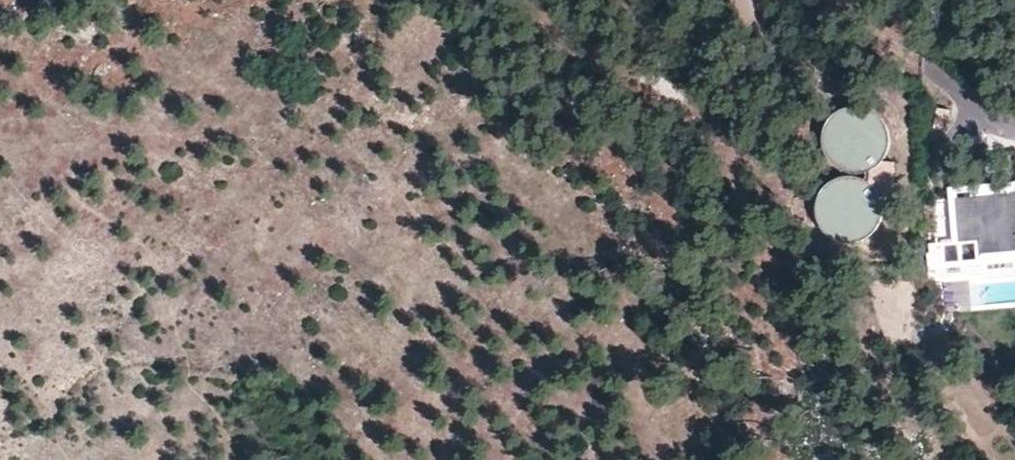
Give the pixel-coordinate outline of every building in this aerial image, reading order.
[(898,166),(886,166),(891,157),(891,155),(893,152),(893,140),(892,135),(887,126),(874,115),(863,113),(858,113),(848,116),(841,120),(834,127),(830,135),(828,144),(829,155),(834,165),(845,174),(849,176),(870,176),(873,175),(873,187),(862,182),(853,181),(849,182),(839,186),(830,193),(825,200),(823,209),(822,219),(829,234),(832,236),(842,243),(844,245),(857,245),(862,244),(866,244),(880,232),(883,228),(885,221),(886,209),(884,201),(882,197),(896,199),(898,166)] [(927,126),(925,137),(932,138),(934,127),(927,126)] [(951,190),(955,244),(930,246),(932,274),(1014,268),(1014,185),(951,190)]
